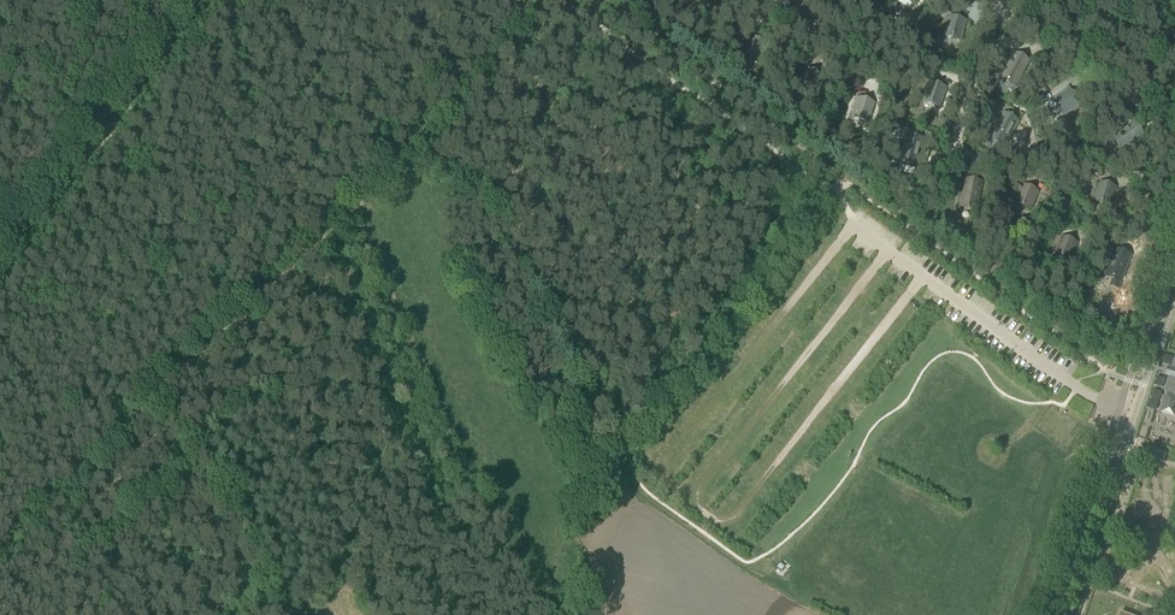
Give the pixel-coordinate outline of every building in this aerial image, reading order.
[(961,40),(965,22),(966,21),(956,18),(949,16),(943,35),(961,40)] [(743,54),(759,62),(767,46),(751,38),(743,54)] [(1005,47),(1000,53),(1006,57),(1010,51),(1005,47)] [(1000,77),(1016,86),(1028,63),(1013,54),(1000,77)] [(797,86),(813,94),(821,78),(805,70),(797,86)] [(923,101),(940,106),(946,87),(929,82),(923,101)] [(1078,104),(1072,96),(1074,94),(1069,88),(1053,100),(1064,115),(1078,104)] [(851,117),(868,122),(873,105),(856,100),(851,117)] [(1003,149),(1018,123),(1002,114),(987,141),(1003,149)] [(903,124),(894,122),(892,130),(900,133),(903,124)] [(945,122),(940,127),(944,132),(950,128),(945,122)] [(899,162),(916,167),(923,141),(906,136),(899,162)] [(959,206),(977,210),(982,183),(964,180),(959,206)] [(1092,200),(1109,206),(1115,189),(1098,183),(1092,200)] [(1014,203),(1031,210),(1038,193),(1021,186),(1014,203)] [(1053,255),(1070,261),(1076,245),(1060,238),(1053,255)] [(1104,275),(1121,282),(1131,255),(1114,248),(1104,275)] [(1164,392),(1167,393),(1162,412),(1161,413),(1174,418),(1174,358),(1164,392)] [(1149,429),(1145,438),(1163,444),(1166,436),(1149,429)] [(1162,463),(1165,454),(1158,452),(1155,461),(1162,463)]
